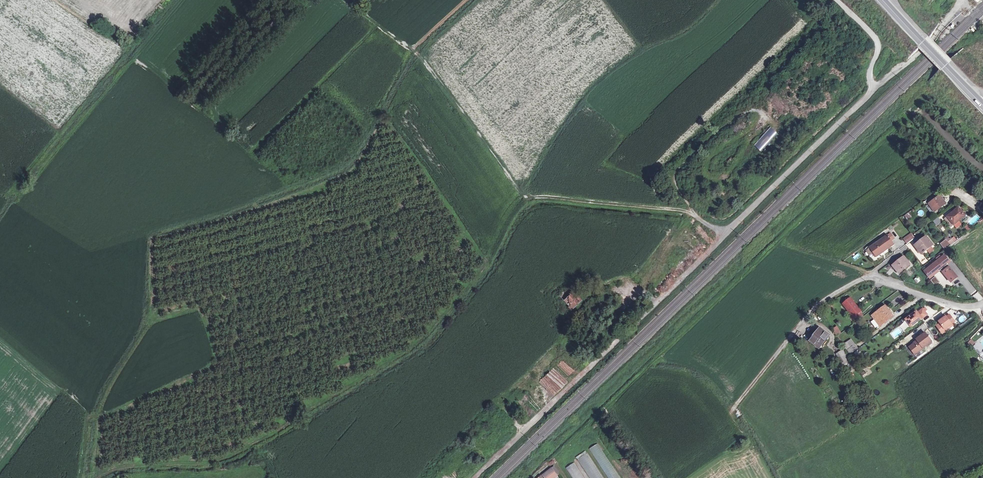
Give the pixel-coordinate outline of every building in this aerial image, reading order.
[(761,153),(778,135),(770,127),(753,145),(761,153)] [(935,212),(946,204),(940,196),(929,204),(935,212)] [(915,207),(907,214),(910,218),(916,214),(914,211),(916,209),(915,207)] [(954,213),(953,212),(947,217),(954,225),(965,216),(959,208),(954,213)] [(933,221),(936,226),(942,221),(938,217),(933,221)] [(947,217),(945,219),(951,227),(954,225),(947,217)] [(869,248),(876,257),(894,244),(892,240),(894,239),(891,233),(888,235),(869,248)] [(914,237),(911,234),(904,239),(907,243),(914,237)] [(933,246),(927,238),(916,246),(922,254),(933,246)] [(950,244),(946,239),(941,243),(945,248),(950,244)] [(909,262),(905,256),(891,267),(894,271),(895,270),(898,274),(909,265),(907,263),(909,262)] [(945,256),(924,272),(930,279),(940,271),(942,271),(952,283),(958,278),(949,267),(948,269),(946,266),(947,265),(950,263),(945,256)] [(966,275),(960,278),(970,295),(976,292),(966,275)] [(935,276),(930,280),(935,286),(939,282),(935,276)] [(556,294),(571,310),(580,301),(567,288),(566,289),(563,286),(556,294)] [(861,311),(850,298),(847,301),(845,299),(843,302),(844,303),(843,304),(853,318),(854,317),(857,321),(863,316),(860,312),(861,311)] [(873,317),(880,325),(893,316),(885,306),(878,311),(878,312),(873,317)] [(917,311),(906,320),(911,327),(927,315),(923,309),(918,313),(917,311)] [(960,324),(967,320),(964,314),(957,318),(960,324)] [(940,323),(937,326),(942,334),(946,331),(945,329),(955,322),(950,315),(947,317),(946,316),(939,322),(940,323)] [(836,327),(832,330),(836,337),(840,334),(836,327)] [(819,348),(829,336),(820,329),(811,341),(819,348)] [(909,347),(915,355),(932,342),(925,333),(916,339),(918,341),(909,347)] [(851,348),(847,342),(843,345),(847,351),(850,354),(855,350),(852,347),(851,348)] [(843,350),(840,352),(848,364),(849,364),(851,363),(843,350)] [(848,364),(840,352),(836,354),(844,367),(846,366),(848,364)] [(626,477),(637,477),(610,436),(602,441),(626,477)] [(590,449),(609,477),(620,477),(597,444),(590,449)] [(590,477),(603,477),(587,454),(578,459),(590,477)] [(573,477),(583,477),(574,463),(566,468),(573,477)] [(545,477),(554,477),(557,476),(551,469),(543,475),(545,477)]
